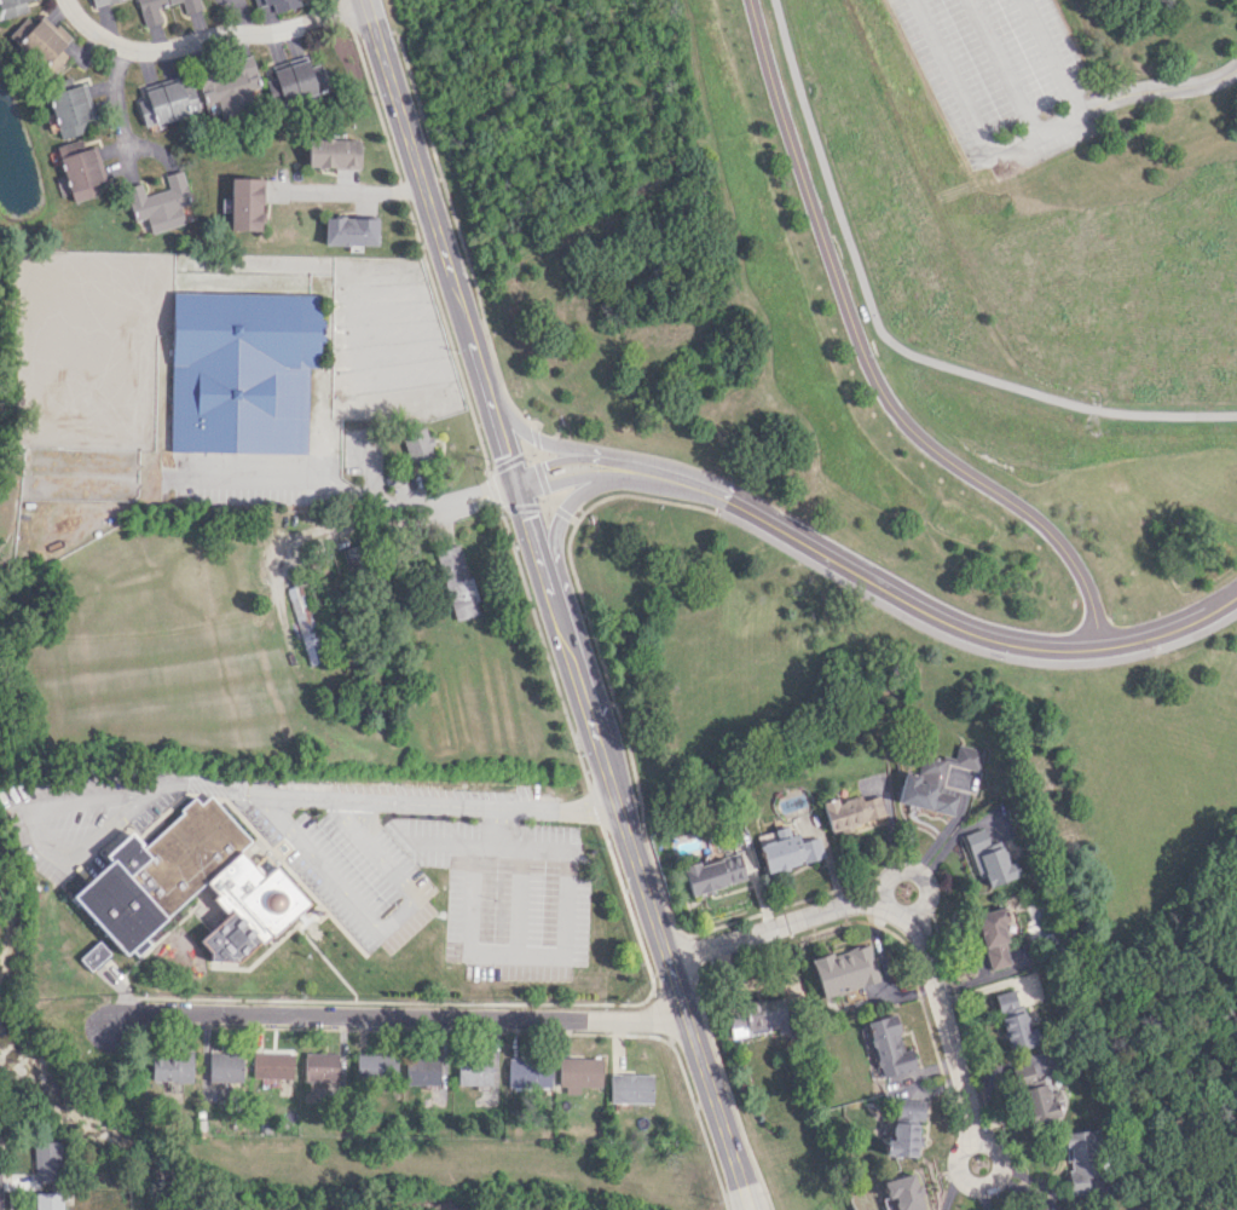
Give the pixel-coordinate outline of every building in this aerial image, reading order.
[(27,12),(24,0),(26,0),(0,0),(0,19),(27,12)] [(144,26),(161,21),(158,7),(181,1),(185,14),(201,9),(199,0),(137,0),(144,26)] [(257,8),(273,4),(275,12),(300,6),(298,0),(256,0),(257,8)] [(69,38),(43,14),(19,39),(53,72),(67,56),(59,49),(69,38)] [(265,80),(271,103),(327,88),(321,63),(309,66),(306,56),(271,65),(275,77),(265,80)] [(204,104),(218,100),(221,115),(255,108),(251,89),(260,87),(254,62),(197,75),(204,104)] [(142,126),(188,117),(181,81),(144,88),(146,98),(138,100),(142,126)] [(48,93),(59,139),(82,133),(80,122),(92,119),(83,84),(48,93)] [(360,139),(308,139),(307,167),(360,168),(360,139)] [(98,195),(95,184),(105,181),(96,145),(80,149),(78,140),(57,145),(71,202),(98,195)] [(150,234),(184,224),(179,206),(191,202),(182,169),(164,175),(168,188),(144,195),(140,183),(124,187),(133,221),(145,218),(150,234)] [(261,230),(262,178),(230,178),(229,229),(261,230)] [(377,218),(325,216),(324,244),(377,246),(377,218)] [(170,451),(306,453),(308,368),(320,368),(321,294),(172,292),(170,451)] [(407,461),(433,458),(429,429),(404,432),(407,461)] [(436,550),(453,621),(478,615),(461,544),(436,550)] [(287,587),(307,664),(326,659),(308,589),(303,590),(301,584),(287,587)] [(898,803),(954,814),(958,795),(941,792),(943,784),(975,791),(984,750),(958,744),(955,760),(921,753),(917,774),(904,772),(898,803)] [(887,815),(881,795),(863,800),(862,795),(838,802),(837,797),(822,801),(831,832),(887,815)] [(74,895),(110,862),(105,855),(128,834),(143,849),(184,812),(181,809),(193,797),(201,805),(208,797),(248,840),(237,849),(262,876),(276,864),(311,903),(271,939),(268,935),(261,941),(254,944),(238,961),(210,962),(210,951),(200,940),(230,912),(229,910),(225,914),(212,899),(216,894),(204,882),(145,938),(149,941),(137,953),(131,947),(127,951),(74,895)] [(825,858),(820,837),(801,841),(799,833),(791,835),(788,826),(776,829),(778,839),(760,843),(766,871),(825,858)] [(964,834),(979,879),(985,877),(989,886),(1020,875),(1015,861),(1009,863),(1001,840),(989,845),(983,828),(964,834)] [(746,881),(739,853),(683,865),(690,894),(746,881)] [(1013,964),(1001,922),(1008,920),(1004,907),(975,915),(990,970),(1013,964)] [(109,952),(98,940),(80,958),(91,970),(109,952)] [(880,980),(869,943),(812,960),(823,998),(880,980)] [(994,994),(1009,1051),(1039,1043),(1035,1026),(1030,1028),(1025,1009),(1020,1010),(1014,989),(994,994)] [(902,1050),(896,1015),(868,1019),(878,1076),(916,1070),(913,1048),(902,1050)] [(191,1081),(192,1050),(171,1050),(170,1059),(151,1058),(150,1081),(191,1081)] [(208,1081),(241,1082),(242,1053),(208,1052),(208,1081)] [(337,1053),(304,1052),(303,1081),(337,1082),(337,1053)] [(294,1054),(254,1054),(254,1077),(294,1077),(294,1054)] [(355,1077),(395,1078),(396,1054),(356,1054),(355,1077)] [(437,1085),(438,1057),(406,1057),(405,1085),(437,1085)] [(490,1085),(491,1058),(457,1057),(457,1084),(490,1085)] [(601,1058),(560,1057),(559,1093),(579,1093),(579,1086),(601,1087),(601,1058)] [(551,1086),(550,1058),(507,1059),(508,1088),(551,1086)] [(653,1074),(610,1073),(609,1102),(652,1103),(653,1074)] [(1020,1089),(1028,1124),(1062,1116),(1060,1106),(1064,1105),(1060,1090),(1048,1092),(1046,1083),(1020,1089)] [(925,1100),(895,1098),(892,1140),(886,1139),(884,1155),(916,1157),(917,1142),(916,1142),(918,1122),(923,1122),(925,1100)] [(1094,1194),(1091,1131),(1066,1131),(1068,1195),(1094,1194)] [(60,1142),(31,1142),(32,1182),(60,1181),(60,1142)] [(888,1204),(886,1204),(887,1209),(923,1209),(915,1173),(883,1180),(888,1204)] [(33,1193),(33,1209),(61,1209),(60,1192),(33,1193)]
